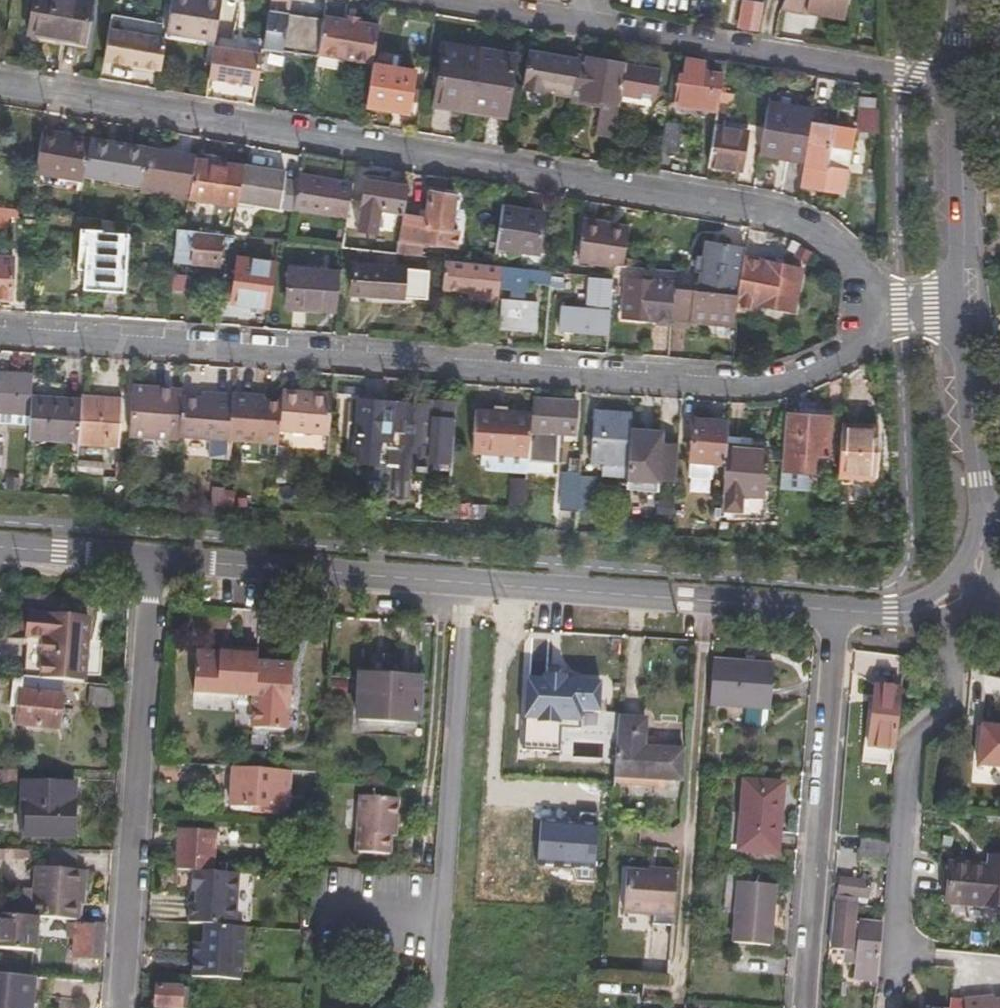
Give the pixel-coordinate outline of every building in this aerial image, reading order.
[(86,0),(31,0),(25,35),(42,38),(43,35),(79,42),(86,0)] [(164,31),(213,39),(220,0),(170,0),(164,31)] [(268,0),(251,0),(248,18),(264,22),(268,0)] [(286,0),(268,0),(264,22),(259,50),(314,59),(316,53),(321,21),(284,14),(286,0)] [(779,9),(806,13),(807,8),(818,10),(817,14),(843,18),(846,0),(783,0),(779,9)] [(369,61),(376,25),(322,16),(321,21),(316,53),(369,61)] [(151,37),(120,32),(115,62),(146,68),(151,37)] [(207,70),(225,74),(240,76),(245,45),(214,39),(213,39),(207,70)] [(513,54),(443,43),(433,104),(503,116),(513,54)] [(559,97),(570,99),(577,58),(528,51),(521,86),(542,90),(552,92),(559,93),(559,97)] [(599,133),(612,135),(619,94),(625,64),(578,55),(577,58),(570,99),(603,105),(602,109),(599,133)] [(369,61),(362,102),(404,109),(412,69),(369,61)] [(717,109),(724,79),(706,76),(708,66),(686,63),(683,82),(677,81),(674,104),(717,112),(717,109)] [(659,71),(625,64),(619,94),(653,100),(659,71)] [(521,86),(520,91),(542,95),(542,90),(521,86)] [(569,104),(602,109),(603,105),(570,99),(569,104)] [(874,103),(862,103),(860,131),(877,134),(878,113),(874,112),(874,103)] [(785,159),(801,162),(806,137),(810,115),(811,112),(766,104),(759,149),(785,153),(785,159)] [(717,112),(708,164),(741,170),(747,131),(726,127),(728,111),(717,109),(717,112)] [(810,115),(806,137),(809,138),(802,178),(846,186),(850,163),(829,159),(832,140),(853,143),(856,125),(810,115)] [(681,127),(664,124),(659,154),(676,157),(681,127)] [(34,170),(82,179),(83,174),(88,139),(41,131),(34,170)] [(88,139),(83,174),(139,184),(146,149),(88,139)] [(139,188),(186,196),(192,165),(192,160),(193,157),(146,149),(139,184),(139,188)] [(784,161),(785,159),(785,153),(759,149),(758,156),(784,161)] [(192,160),(192,165),(214,169),(215,163),(213,163),(192,160)] [(186,199),(233,207),(233,204),(240,168),(215,163),(214,169),(192,165),(186,196),(186,199)] [(240,168),(233,204),(274,210),(280,175),(240,168)] [(344,218),(348,198),(350,184),(295,175),(289,209),(344,218)] [(401,212),(405,187),(363,180),(360,200),(348,198),(344,218),(343,226),(374,230),(377,209),(401,212)] [(396,255),(440,260),(446,260),(449,248),(456,249),(459,233),(452,231),(457,196),(433,192),(428,220),(401,215),(394,255),(396,255)] [(541,211),(500,204),(493,247),(534,253),(541,211)] [(14,210),(0,209),(0,217),(14,218),(14,210)] [(639,230),(580,220),(574,258),(633,267),(639,230)] [(121,291),(125,236),(97,234),(97,230),(78,229),(74,269),(82,270),(81,288),(121,291)] [(169,261),(215,265),(216,234),(180,230),(171,229),(169,261)] [(741,260),(743,246),(706,239),(702,254),(697,254),(694,269),(700,269),(696,290),(736,295),(738,284),(741,260)] [(7,299),(11,260),(0,259),(0,298),(7,299)] [(265,263),(231,260),(228,303),(262,305),(265,263)] [(495,304),(495,289),(496,267),(490,266),(446,260),(440,260),(438,291),(468,294),(475,295),(474,302),(495,304)] [(736,295),(735,308),(749,311),(750,307),(792,314),(799,272),(741,260),(738,284),(736,295)] [(397,298),(398,284),(399,269),(348,266),(346,295),(361,296),(397,298)] [(523,282),(547,285),(548,273),(496,267),(495,289),(523,291),(523,282)] [(283,305),(334,309),(337,273),(284,270),(283,305)] [(561,276),(549,275),(548,288),(561,289),(561,276)] [(555,329),(605,333),(610,280),(584,277),(582,310),(558,307),(555,329)] [(621,321),(670,325),(670,321),(673,287),(673,284),(622,279),(621,321)] [(406,285),(398,284),(397,298),(361,296),(361,304),(403,307),(406,285)] [(670,321),(733,326),(735,308),(736,295),(696,290),(673,287),(670,321)] [(533,303),(498,299),(496,325),(532,328),(533,303)] [(33,375),(0,373),(0,410),(31,412),(32,397),(33,375)] [(182,388),(133,384),(130,436),(170,439),(171,431),(178,432),(181,397),(182,388)] [(281,391),(280,401),(278,430),(328,434),(331,392),(309,391),(309,393),(281,391)] [(181,397),(178,432),(179,433),(229,437),(231,395),(214,393),(213,400),(181,397)] [(256,395),(231,393),(231,395),(229,437),(277,441),(278,430),(280,401),(256,399),(256,395)] [(122,398),(82,394),(82,400),(79,438),(79,441),(119,444),(122,398)] [(30,426),(29,435),(79,438),(82,400),(32,397),(31,412),(30,426)] [(578,403),(531,400),(530,413),(527,458),(558,460),(560,434),(576,435),(578,403)] [(362,460),(377,461),(379,436),(382,404),(358,401),(355,437),(362,437),(362,460)] [(412,405),(394,404),(392,437),(390,465),(396,465),(395,481),(410,482),(411,467),(418,467),(419,470),(426,471),(427,467),(451,469),(455,403),(434,402),(434,406),(412,405)] [(394,404),(382,404),(379,436),(392,437),(394,404)] [(30,426),(31,412),(0,410),(0,424),(30,426)] [(504,455),(527,458),(530,413),(475,410),(471,454),(484,454),(504,455)] [(629,430),(630,417),(595,415),(591,462),(601,463),(627,465),(629,430)] [(830,420),(782,415),(776,488),(804,491),(807,459),(827,461),(830,420)] [(724,438),(725,423),(690,420),(687,462),(688,462),(711,464),(721,465),(724,438)] [(870,477),(873,442),(874,428),(840,425),(837,475),(851,476),(870,477)] [(661,433),(629,430),(627,465),(626,478),(625,484),(658,486),(658,481),(674,482),(677,444),(661,442),(661,433)] [(766,441),(724,438),(721,465),(720,478),(726,479),(724,509),(761,512),(762,499),(763,478),(766,441)] [(890,507),(888,443),(873,442),(870,477),(851,476),(850,503),(890,507)] [(77,460),(76,476),(104,478),(106,462),(77,460)] [(710,479),(711,464),(688,462),(687,478),(710,479)] [(127,479),(128,463),(117,463),(115,478),(127,479)] [(600,476),(626,478),(627,465),(601,463),(600,476)] [(579,475),(579,473),(564,472),(561,511),(576,512),(579,475)] [(597,477),(579,475),(576,512),(596,513),(597,477)] [(7,490),(21,491),(22,478),(8,476),(7,490)] [(512,481),(509,507),(523,508),(525,482),(512,481)] [(94,618),(34,613),(28,677),(63,680),(88,682),(94,618)] [(193,698),(254,702),(257,658),(258,653),(239,652),(239,657),(215,655),(196,654),(193,698)] [(280,660),(257,658),(254,702),(252,731),(286,733),(288,710),(290,710),(293,661),(280,660)] [(774,667),(712,663),(709,708),(771,711),(774,667)] [(60,726),(63,680),(28,677),(14,676),(12,703),(19,703),(18,721),(60,726)] [(389,679),(361,677),(358,722),(418,728),(420,682),(389,679)] [(878,685),(867,684),(861,744),(888,746),(894,687),(878,685)] [(595,716),(598,690),(564,688),(527,686),(522,754),(557,756),(559,732),(576,733),(578,715),(595,716)] [(103,690),(79,687),(77,703),(102,705),(103,690)] [(645,725),(617,723),(613,781),(665,785),(678,786),(681,755),(658,753),(643,752),(645,725)] [(980,730),(976,770),(999,772),(999,732),(980,730)] [(17,769),(0,769),(0,783),(18,782),(17,769)] [(280,813),(283,774),(231,770),(229,810),(280,813)] [(25,779),(23,800),(27,801),(26,833),(74,836),(76,782),(25,779)] [(788,854),(792,787),(752,784),(748,852),(788,854)] [(677,795),(678,786),(665,785),(664,795),(677,795)] [(395,826),(399,826),(401,799),(381,797),(364,796),(359,852),(391,855),(394,836),(395,826)] [(27,801),(23,800),(19,813),(22,832),(26,833),(27,801)] [(539,825),(537,862),(595,865),(598,828),(539,825)] [(189,873),(212,875),(214,835),(180,832),(178,872),(189,873)] [(70,848),(43,847),(42,867),(69,869),(70,848)] [(991,856),(990,867),(949,863),(946,903),(999,908),(999,857),(991,856)] [(35,918),(70,920),(72,904),(77,905),(79,870),(69,869),(42,867),(30,866),(26,917),(35,918)] [(655,917),(673,918),(676,874),(650,872),(626,870),(623,914),(655,917)] [(212,875),(189,873),(187,893),(192,893),(191,906),(186,905),(185,925),(200,927),(238,930),(242,877),(212,875)] [(872,959),(877,909),(850,906),(851,891),(870,893),(871,878),(835,875),(828,947),(844,949),(843,964),(849,964),(847,978),(870,980),(872,959)] [(774,888),(738,886),(735,945),(770,947),(774,888)] [(26,917),(0,915),(0,951),(31,953),(35,918),(26,917)] [(672,926),(673,918),(655,917),(654,925),(672,926)] [(72,959),(116,962),(119,924),(93,922),(93,926),(67,925),(65,940),(73,941),(72,959)] [(238,930),(200,927),(199,945),(197,960),(188,960),(187,978),(243,983),(247,931),(238,930)] [(197,960),(199,945),(189,945),(188,960),(197,960)] [(33,977),(0,974),(0,1007),(31,1007),(33,977)] [(160,981),(158,1007),(191,1007),(192,991),(184,991),(185,983),(160,981)] [(963,999),(963,1007),(999,1007),(999,1001),(992,1001),(992,998),(963,999)]
